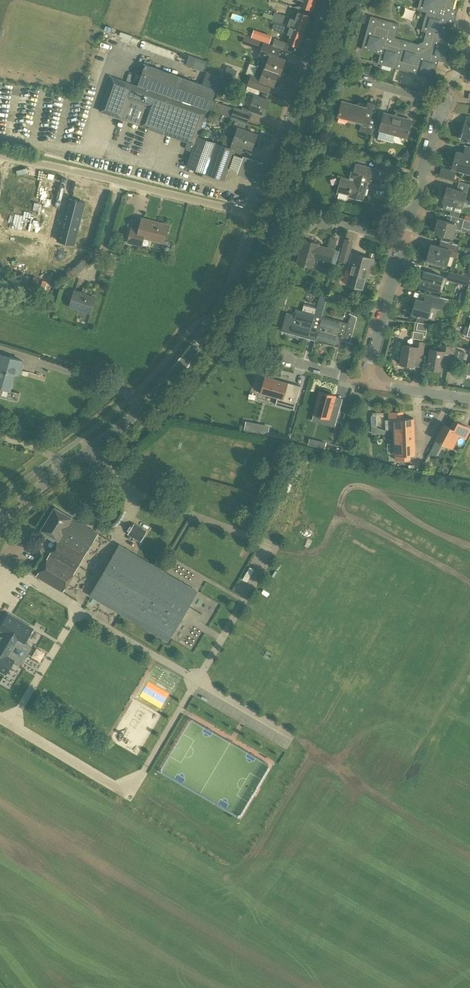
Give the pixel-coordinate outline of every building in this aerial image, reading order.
[(302,0),(300,5),(312,9),(315,0),(301,0),(302,0)] [(423,6),(428,7),(421,31),(426,32),(424,41),(418,44),(395,38),(399,24),(371,16),(362,49),(380,54),(378,63),(401,70),(402,65),(416,69),(415,73),(420,75),(421,70),(430,73),(431,68),(436,69),(440,56),(445,57),(447,48),(452,49),(456,35),(446,32),(455,0),(425,0),(423,6)] [(403,16),(413,19),(417,10),(407,7),(403,16)] [(262,17),(275,21),(304,31),(310,16),(298,12),(295,20),(275,12),(274,13),(266,11),(266,13),(264,12),(262,17)] [(299,46),(304,31),(275,21),(272,28),(290,35),(287,42),(299,46)] [(120,40),(136,45),(139,37),(123,31),(120,40)] [(269,43),(272,36),(263,33),(260,40),(269,43)] [(258,49),(260,41),(245,36),(242,43),(258,49)] [(274,39),(272,45),(276,47),(281,49),(283,49),(286,42),(274,38),(274,39)] [(263,42),(259,55),(269,59),(265,68),(280,73),(285,60),(278,57),(281,49),(276,47),(272,45),(263,42)] [(186,65),(192,68),(203,71),(207,61),(196,57),(189,55),(186,65)] [(171,96),(208,109),(212,111),(248,123),(252,110),(264,114),(269,100),(254,95),(250,107),(244,105),(241,110),(216,101),(212,100),(215,89),(178,76),(145,64),(138,85),(171,96)] [(246,76),(245,80),(249,81),(247,86),(260,90),(263,82),(272,85),(274,86),(278,72),(280,73),(265,68),(264,67),(257,65),(253,75),(251,74),(250,77),(246,76)] [(229,78),(232,68),(227,66),(224,76),(229,78)] [(99,111),(118,117),(187,142),(185,147),(187,150),(192,151),(187,166),(225,180),(235,150),(222,145),(198,136),(207,111),(138,86),(111,77),(99,111)] [(372,134),(376,119),(371,118),(371,117),(364,115),(366,108),(342,101),(338,117),(362,123),(360,131),(372,134)] [(406,137),(411,120),(384,113),(380,130),(406,137)] [(465,124),(461,138),(469,141),(469,125),(465,124)] [(239,144),(245,146),(252,148),(257,134),(233,125),(229,137),(225,135),(222,145),(235,150),(237,150),(239,144)] [(469,147),(469,149),(465,148),(464,154),(457,152),(452,167),(469,172),(469,171),(469,147)] [(265,162),(245,155),(239,173),(259,179),(265,162)] [(380,186),(382,178),(384,171),(356,163),(351,179),(343,177),(340,185),(338,192),(348,195),(349,196),(364,200),(367,188),(364,187),(366,182),(380,186)] [(456,179),(458,170),(443,166),(441,176),(456,179)] [(11,180),(8,195),(29,200),(32,184),(11,180)] [(465,192),(447,187),(443,201),(461,206),(463,202),(467,203),(468,200),(469,200),(469,184),(467,193),(465,192)] [(69,198),(63,219),(79,223),(84,202),(69,198)] [(452,215),(450,222),(438,219),(435,232),(453,237),(455,228),(462,230),(463,227),(469,229),(469,220),(452,215)] [(163,242),(167,225),(142,218),(139,230),(132,228),(128,242),(141,245),(143,237),(163,242)] [(63,219),(58,240),(74,244),(79,223),(63,219)] [(12,255),(14,240),(0,238),(0,254),(12,255)] [(322,257),(320,264),(319,267),(329,270),(329,267),(330,263),(333,264),(336,265),(340,251),(334,250),(318,245),(318,244),(304,240),(297,263),(312,267),(315,255),(322,257)] [(456,257),(459,245),(440,240),(438,246),(431,244),(427,259),(430,260),(429,263),(441,266),(441,263),(446,265),(448,255),(456,257)] [(353,253),(342,251),(341,255),(352,258),(349,269),(351,269),(347,284),(362,288),(366,272),(369,272),(373,259),(353,253)] [(72,279),(95,260),(90,252),(80,260),(81,261),(67,273),(72,279)] [(439,291),(443,276),(424,271),(420,285),(439,291)] [(467,285),(469,277),(449,271),(447,280),(467,285)] [(91,312),(95,297),(74,291),(70,306),(91,312)] [(463,303),(466,293),(461,291),(458,302),(463,303)] [(319,325),(322,316),(328,295),(320,293),(315,314),(296,309),(289,333),(309,339),(313,324),(319,325)] [(283,307),(286,296),(278,294),(275,304),(283,307)] [(442,309),(445,299),(430,295),(428,302),(416,299),(412,313),(427,317),(431,306),(442,309)] [(76,321),(89,324),(92,313),(79,310),(76,321)] [(322,316),(319,325),(315,340),(335,346),(337,336),(344,338),(343,341),(350,342),(357,318),(356,316),(351,314),(347,323),(322,316)] [(425,337),(426,330),(427,323),(418,322),(416,331),(414,331),(413,338),(415,338),(414,346),(403,344),(401,364),(413,365),(415,358),(422,359),(425,342),(422,341),(423,337),(425,337)] [(449,364),(452,346),(442,344),(441,350),(431,348),(427,368),(441,370),(442,362),(449,364)] [(22,361),(2,355),(0,363),(0,387),(10,390),(16,369),(20,370),(22,361)] [(270,377),(265,394),(282,399),(280,406),(299,411),(306,387),(270,377)] [(329,418),(328,421),(336,423),(340,408),(332,405),(335,396),(335,395),(320,391),(314,414),(329,418)] [(393,419),(394,430),(414,430),(413,418),(403,418),(403,411),(389,412),(389,419),(393,419)] [(444,424),(436,439),(452,447),(459,435),(465,438),(469,429),(469,428),(454,420),(451,427),(444,424)] [(394,430),(394,442),(414,442),(414,430),(394,430)] [(309,444),(325,448),(327,441),(310,437),(309,444)] [(415,454),(414,442),(394,442),(395,454),(396,454),(396,460),(410,459),(410,454),(415,454)] [(63,591),(97,534),(72,519),(73,517),(55,506),(41,529),(59,539),(37,575),(63,591)] [(141,542),(147,530),(134,523),(127,534),(141,542)] [(169,638),(195,593),(119,547),(92,592),(169,638)] [(21,663),(31,647),(24,643),(32,629),(8,614),(0,628),(6,632),(0,642),(0,669),(6,673),(14,659),(21,663)]
